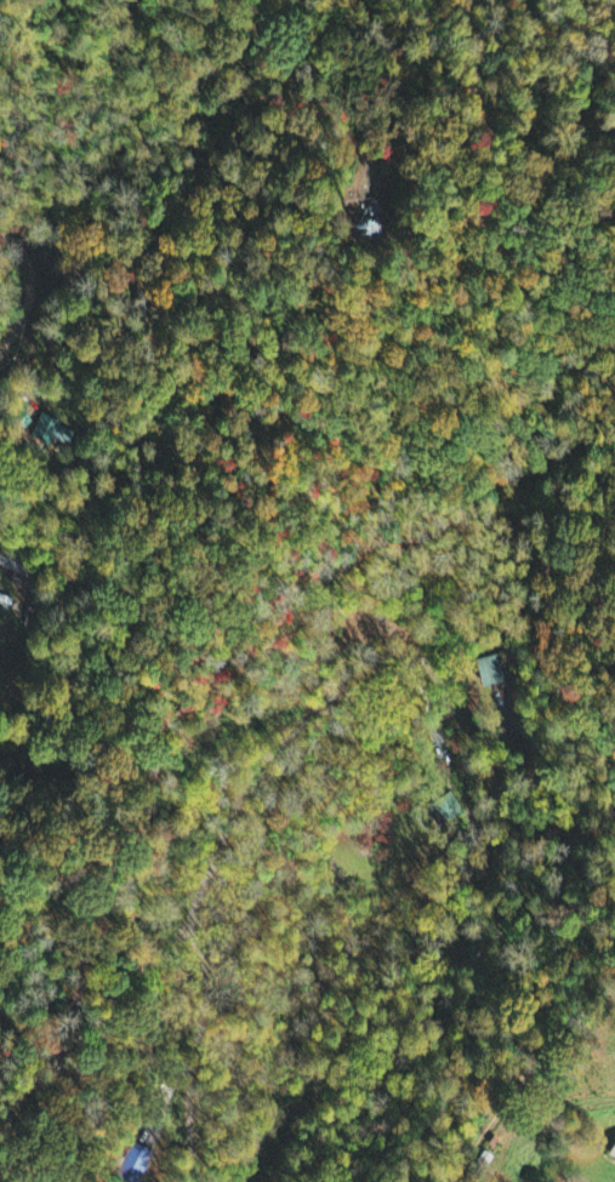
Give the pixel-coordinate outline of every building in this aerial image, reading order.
[(27,447),(47,455),(52,444),(64,449),(73,431),(40,417),(27,447)] [(503,684),(498,657),(474,661),(479,689),(503,684)] [(154,1155),(132,1145),(116,1181),(142,1181),(154,1155)]
